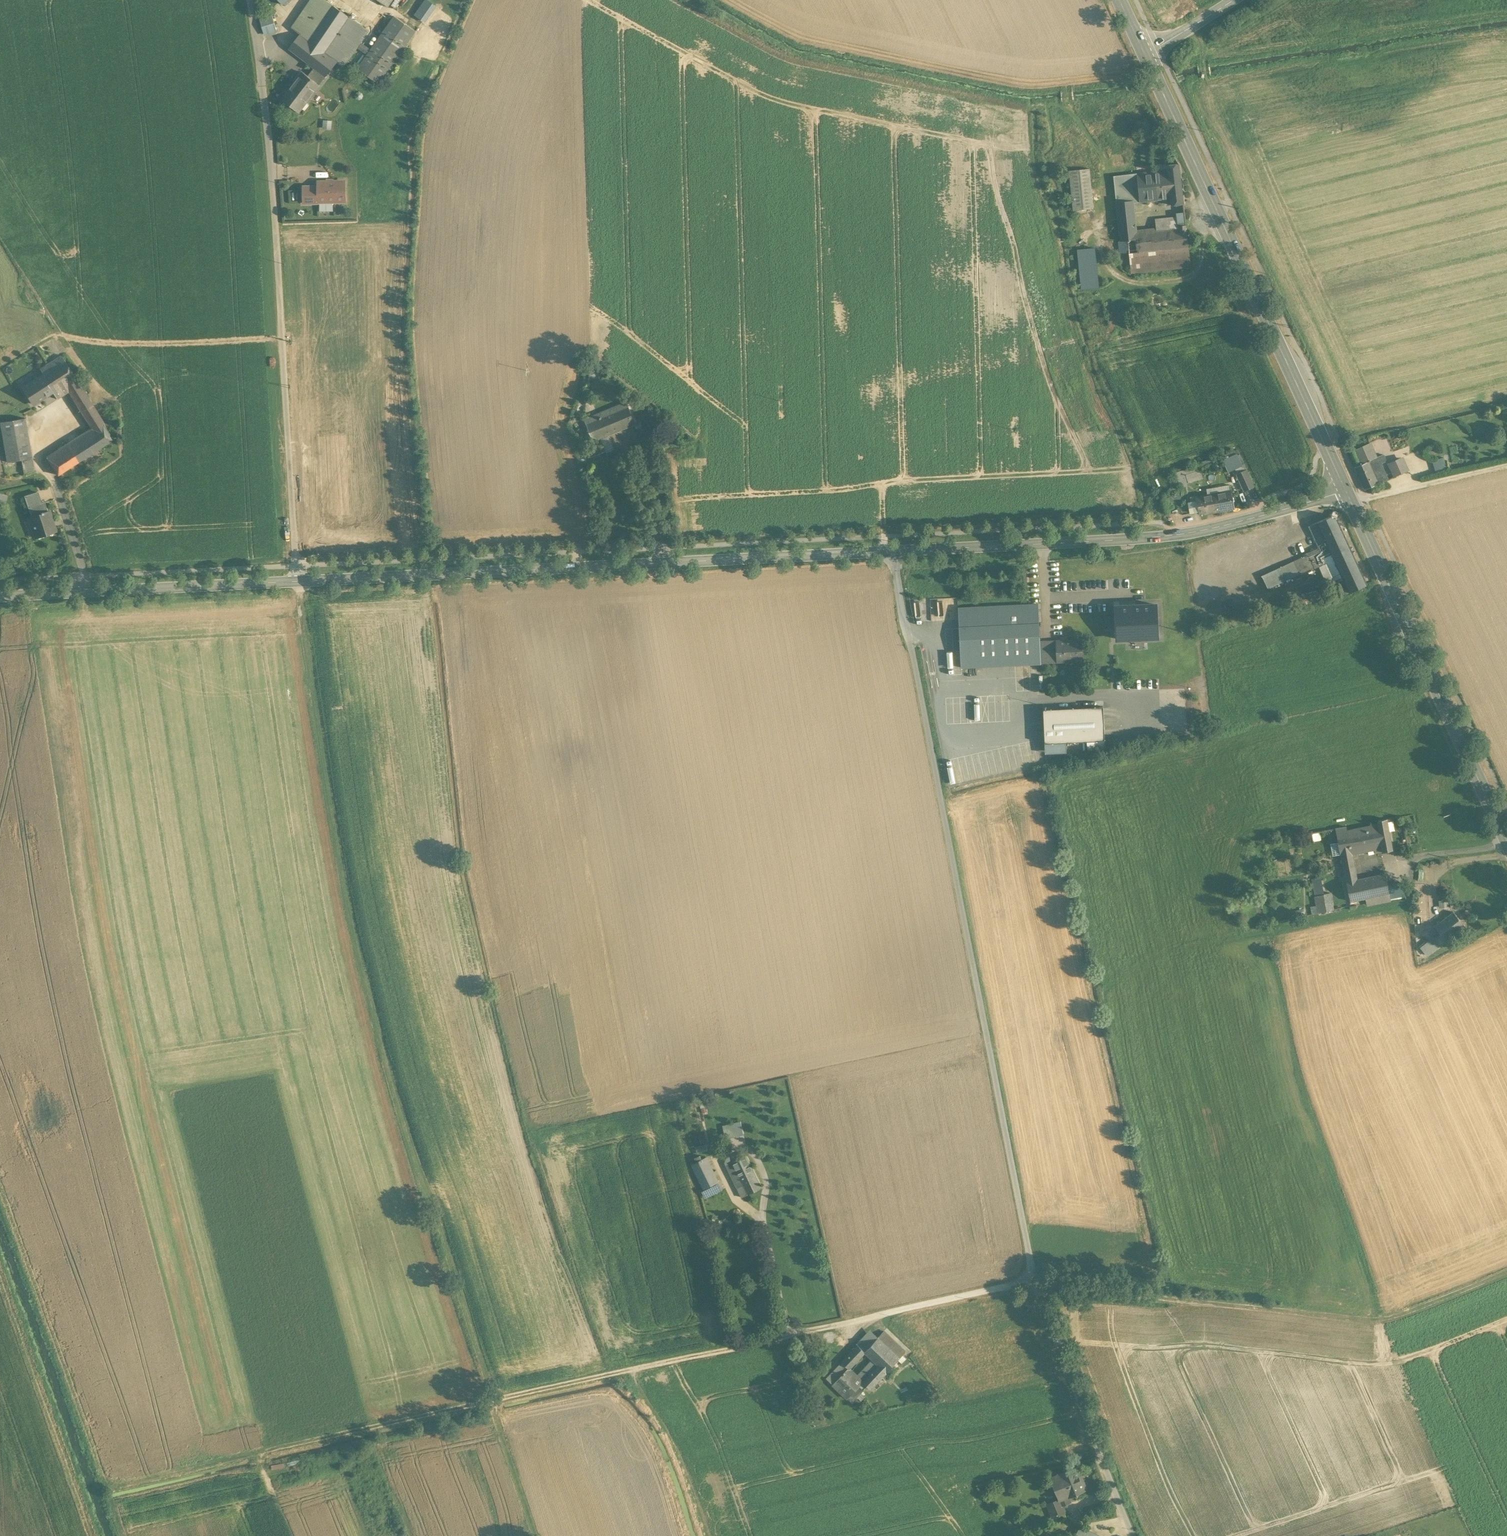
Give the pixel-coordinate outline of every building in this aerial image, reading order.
[(322,0),(313,0),(291,30),(297,34),(286,50),(307,65),(299,75),(279,103),(298,117),(337,64),(345,70),(358,52),(365,57),(355,71),(377,87),(416,34),(394,18),(370,50),(360,43),(368,33),(322,0)] [(385,10),(392,0),(371,0),(385,10)] [(412,14),(424,22),(435,5),(428,0),(422,0),(412,14)] [(274,18),(260,21),(264,40),(278,37),(274,18)] [(1099,212),(1094,169),(1073,172),(1078,215),(1099,212)] [(1189,169),(1115,174),(1121,255),(1136,254),(1137,275),(1197,271),(1189,169)] [(345,182),(298,185),(300,208),(347,205),(345,182)] [(1106,291),(1101,249),(1081,251),(1086,293),(1106,291)] [(27,365),(39,385),(20,397),(32,420),(69,396),(94,431),(49,460),(61,479),(128,438),(109,407),(100,413),(70,366),(64,357),(44,369),(38,359),(27,365)] [(609,414),(585,424),(593,441),(636,423),(627,404),(610,411),(609,414)] [(37,473),(28,423),(2,428),(12,478),(37,473)] [(1361,464),(1376,457),(1370,443),(1355,450),(1361,464)] [(1236,452),(1221,458),(1227,471),(1242,464),(1236,452)] [(1386,461),(1383,454),(1376,457),(1361,464),(1354,468),(1365,490),(1387,480),(1380,464),(1386,461)] [(1444,457),(1432,460),(1435,470),(1446,467),(1444,457)] [(1402,459),(1390,464),(1395,476),(1407,471),(1402,459)] [(1195,471),(1194,467),(1176,473),(1180,487),(1188,484),(1186,474),(1195,471)] [(1254,486),(1247,469),(1236,474),(1244,491),(1254,486)] [(1184,500),(1179,491),(1163,501),(1169,510),(1184,500)] [(1231,491),(1214,494),(1218,511),(1235,508),(1231,491)] [(1198,500),(1189,502),(1192,513),(1200,511),(1201,514),(1218,511),(1214,494),(1198,497),(1198,500)] [(32,521),(39,543),(60,536),(54,514),(32,521)] [(1343,579),(1349,592),(1367,584),(1337,518),(1334,517),(1330,516),(1317,523),(1331,555),(1343,579)] [(1331,555),(1317,523),(1308,526),(1318,548),(1307,553),(1308,554),(1314,567),(1315,568),(1319,567),(1325,564),(1326,563),(1324,558),(1331,555)] [(1314,567),(1308,554),(1262,576),(1268,589),(1314,567)] [(1343,579),(1331,555),(1324,558),(1326,563),(1325,564),(1332,577),(1334,583),(1343,579)] [(1332,577),(1325,564),(1319,567),(1325,580),(1332,577)] [(1335,596),(1349,592),(1343,579),(1334,583),(1330,585),(1335,596)] [(1295,599),(1297,606),(1326,599),(1323,589),(1302,594),(1303,597),(1295,599)] [(1040,642),(1038,604),(958,608),(961,667),(1041,664),(1041,662),(1040,642)] [(1157,605),(1115,606),(1116,638),(1159,636),(1157,605)] [(1081,640),(1057,641),(1058,661),(1082,660),(1081,640)] [(1058,661),(1057,641),(1040,642),(1041,662),(1058,661)] [(1103,706),(1043,709),(1046,753),(1067,752),(1066,742),(1087,741),(1087,750),(1105,749),(1103,706)] [(1387,820),(1379,821),(1379,824),(1385,851),(1393,850),(1387,820)] [(1385,851),(1379,824),(1348,830),(1347,826),(1336,829),(1338,841),(1341,854),(1344,869),(1355,867),(1353,854),(1377,849),(1378,853),(1385,851)] [(1341,854),(1338,841),(1331,843),(1334,855),(1341,854)] [(1358,880),(1355,867),(1344,869),(1346,882),(1358,880)] [(1386,874),(1358,880),(1346,882),(1350,901),(1369,898),(1370,905),(1391,901),(1391,899),(1388,886),(1386,874)] [(1319,914),(1334,911),(1331,893),(1324,894),(1321,877),(1312,878),(1318,906),(1319,914)] [(1403,883),(1388,886),(1391,899),(1406,897),(1403,883)] [(1319,914),(1318,906),(1311,907),(1313,915),(1319,914)] [(1441,934),(1446,940),(1466,926),(1455,912),(1436,927),(1441,934)] [(1446,940),(1441,934),(1422,948),(1426,954),(1446,940)] [(722,1124),(726,1138),(745,1133),(741,1119),(722,1124)] [(732,1161),(726,1164),(742,1197),(762,1187),(746,1154),(742,1157),(739,1152),(729,1156),(732,1161)] [(707,1157),(691,1164),(703,1189),(719,1181),(707,1157)] [(858,1345),(865,1351),(878,1337),(872,1331),(858,1345)] [(878,1337),(900,1358),(905,1353),(883,1332),(878,1337)] [(878,1364),(886,1372),(900,1358),(878,1337),(865,1351),(864,1351),(865,1352),(878,1364)] [(864,1351),(865,1351),(858,1345),(842,1361),(850,1368),(865,1352),(864,1351)] [(842,1361),(826,1377),(848,1398),(858,1387),(864,1382),(862,1380),(850,1368),(842,1361)] [(868,1386),(870,1388),(886,1372),(878,1364),(862,1380),(864,1382),(868,1386)] [(863,1392),(868,1386),(864,1382),(858,1387),(863,1392)] [(858,1387),(848,1398),(853,1403),(854,1401),(861,1394),(863,1392),(858,1387)] [(867,1399),(861,1394),(854,1401),(859,1406),(867,1399)] [(1076,1467),(1051,1477),(1052,1479),(1054,1485),(1060,1499),(1062,1504),(1067,1503),(1066,1497),(1068,1496),(1086,1489),(1083,1480),(1081,1480),(1076,1467)] [(1054,1485),(1052,1479),(1045,1482),(1047,1488),(1054,1485)] [(1062,1504),(1060,1499),(1047,1504),(1053,1517),(1065,1512),(1062,1504)] [(1081,1526),(1075,1535),(1100,1535),(1081,1526)]
